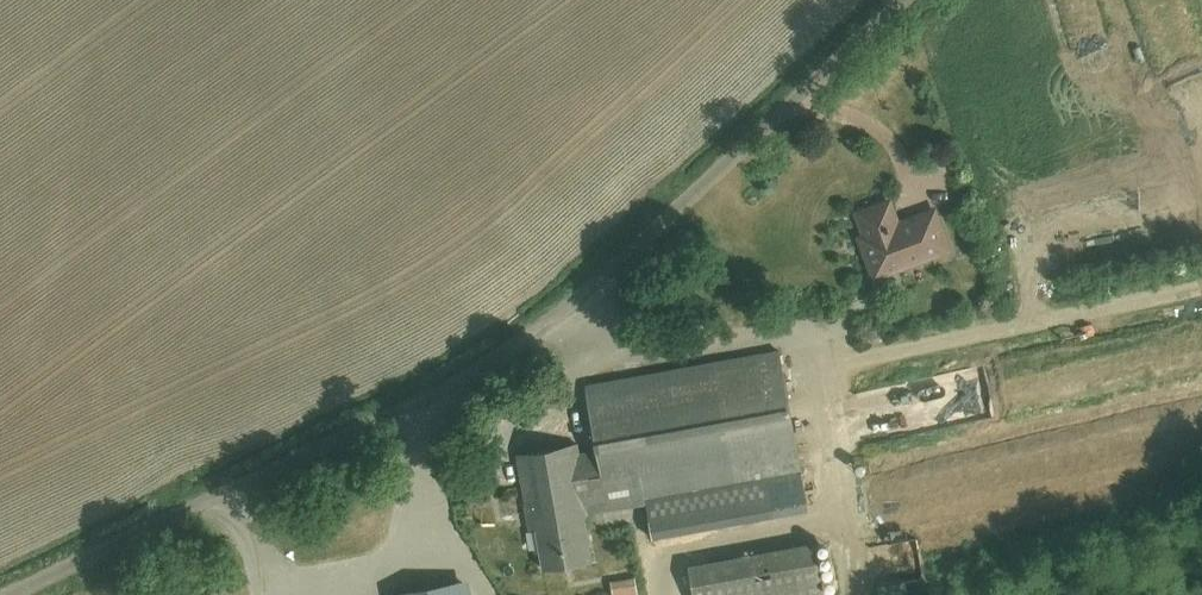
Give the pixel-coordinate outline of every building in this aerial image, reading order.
[(898,224),(889,201),(857,213),(866,236),(860,238),(873,271),(897,262),(899,268),(949,249),(934,210),(907,220),(907,223),(900,225),(898,224)] [(596,451),(578,455),(576,445),(515,456),(529,531),(537,530),(545,570),(591,561),(583,521),(581,510),(587,509),(606,505),(643,498),(650,534),(652,545),(745,528),(743,516),(806,505),(800,470),(779,353),(585,389),(596,451)] [(861,421),(865,440),(957,418),(949,384),(852,407),(856,422),(861,421)] [(692,548),(695,580),(715,579),(713,546),(692,548)] [(823,563),(697,580),(699,594),(827,594),(823,563)] [(464,583),(397,594),(466,594),(464,583)]
